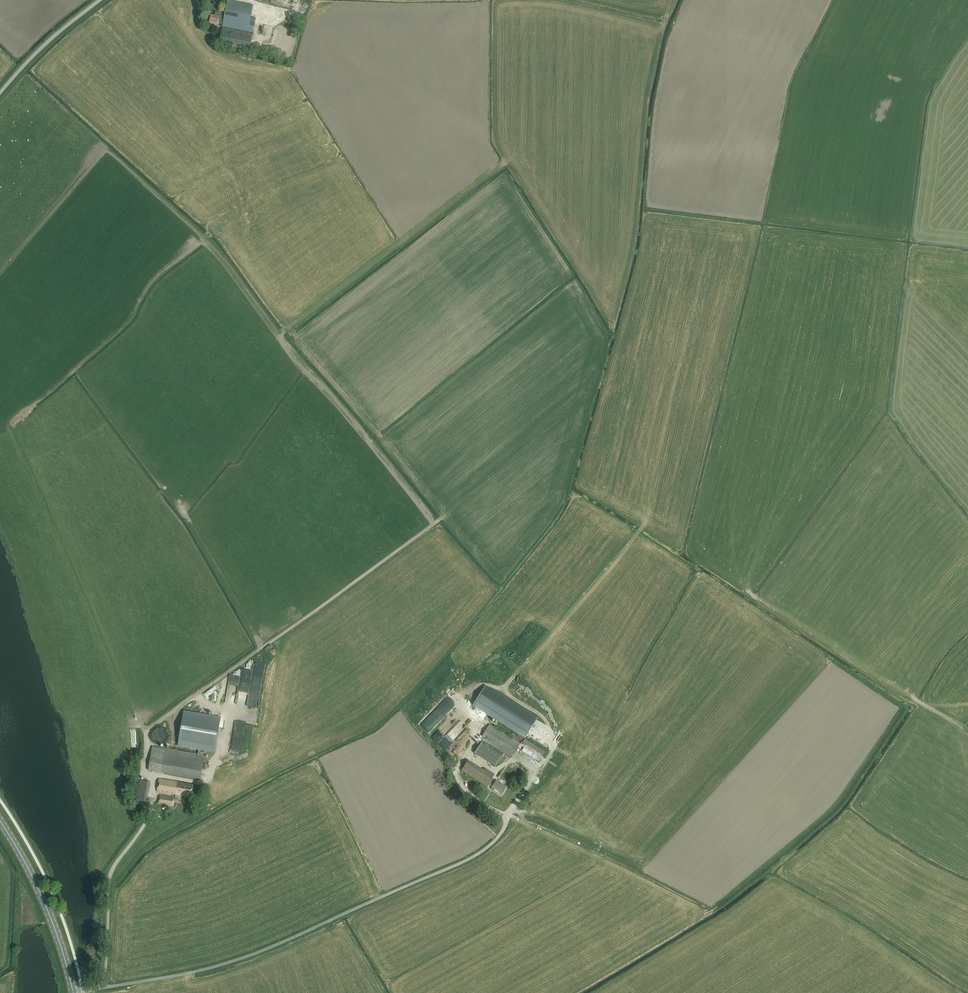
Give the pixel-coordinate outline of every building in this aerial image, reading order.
[(218,23),(223,24),(220,43),(249,48),(255,19),(250,18),(253,5),(228,1),(224,19),(219,18),(211,16),(209,24),(218,25),(218,23)] [(253,673),(263,673),(264,661),(253,661),(253,673)] [(485,688),(474,705),(525,738),(537,720),(485,688)] [(184,711),(178,746),(199,750),(198,755),(205,756),(206,751),(215,752),(221,718),(184,711)] [(511,758),(520,744),(489,725),(481,738),(511,758)] [(481,743),(474,754),(495,767),(502,756),(481,743)] [(198,755),(164,749),(152,747),(148,770),(201,779),(205,756),(198,755)] [(485,769),(484,771),(468,761),(462,771),(487,787),(488,785),(492,787),(492,788),(502,794),(507,787),(496,781),(492,778),(494,775),(485,769)] [(157,791),(191,797),(193,785),(159,779),(157,791)] [(140,781),(137,800),(146,802),(150,783),(140,781)] [(173,807),(175,798),(160,795),(158,804),(173,807)]
